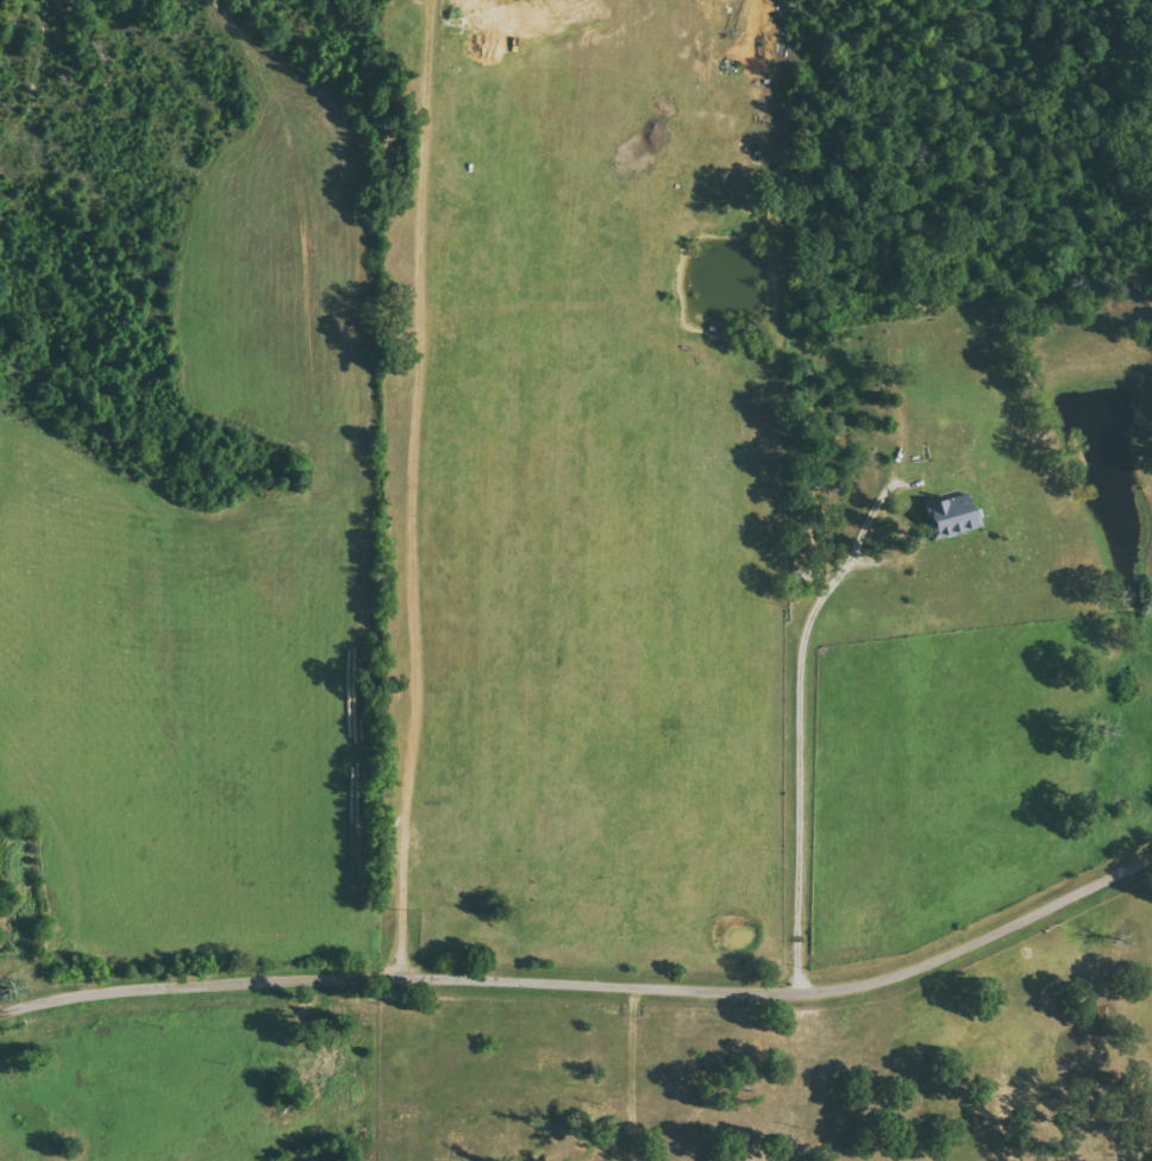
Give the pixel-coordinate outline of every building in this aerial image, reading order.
[(926,540),(977,530),(970,493),(919,502),(926,540)]
